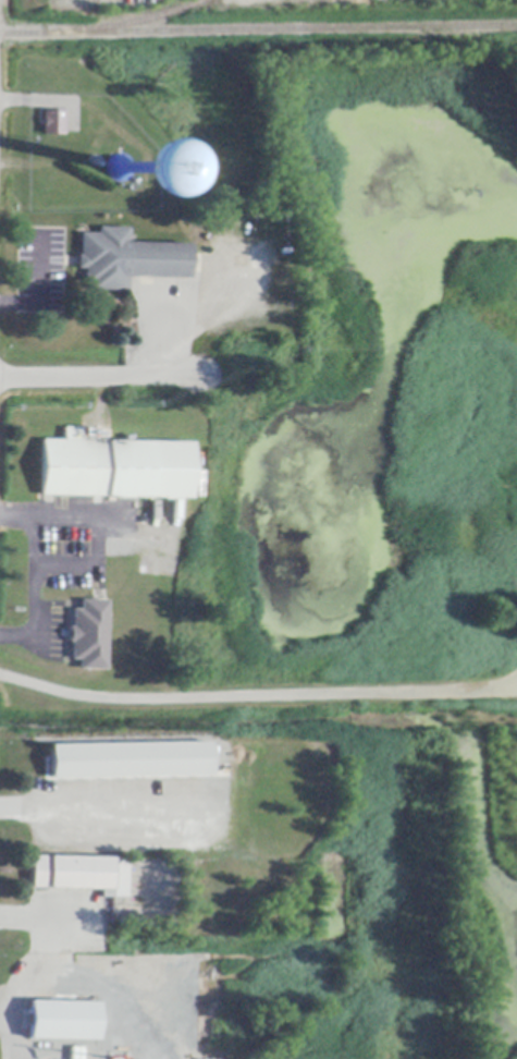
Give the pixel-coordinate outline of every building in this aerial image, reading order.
[(58,112),(64,112),(63,133),(63,136),(42,135),(44,112),(58,112)] [(125,153),(126,153),(128,153),(130,154),(131,154),(133,155),(134,155),(135,156),(136,157),(137,158),(138,159),(139,160),(140,161),(140,162),(141,163),(141,166),(141,167),(143,168),(143,170),(143,171),(141,172),(141,174),(141,175),(140,176),(140,179),(139,180),(138,181),(137,182),(136,183),(135,184),(134,184),(133,185),(131,185),(130,186),(128,186),(126,186),(125,186),(124,186),(122,186),(121,186),(120,185),(118,185),(116,184),(115,184),(114,183),(113,182),(112,181),(111,180),(110,179),(110,176),(109,175),(109,174),(109,172),(108,171),(108,170),(108,168),(109,167),(109,166),(109,163),(110,162),(110,161),(111,160),(112,159),(113,158),(114,157),(115,156),(116,155),(118,155),(120,154),(121,154),(122,153),(124,153),(125,153)] [(188,255),(188,280),(126,279),(126,291),(125,291),(90,291),(90,284),(85,284),(85,269),(77,269),(77,266),(77,259),(77,256),(79,256),(79,234),(98,234),(98,228),(128,229),(128,243),(188,245),(188,255)] [(81,428),(81,441),(100,442),(193,443),(192,499),(181,499),(181,501),(163,500),(163,498),(139,498),(132,498),(132,500),(114,499),(114,498),(40,497),(41,440),(64,441),(64,428),(81,428)] [(91,601),(96,601),(104,601),(107,601),(107,606),(104,671),(77,670),(77,661),(71,660),(71,643),(67,643),(67,628),(71,628),(72,610),(78,610),(79,600),(91,601)] [(210,777),(153,778),(140,778),(99,779),(87,779),(51,780),(50,779),(50,762),(50,759),(50,746),(211,743),(211,777),(210,777)] [(108,898),(101,898),(101,891),(30,890),(32,857),(111,859),(111,860),(127,860),(126,898),(108,898)] [(74,1003),(98,1003),(97,1042),(30,1040),(28,1040),(29,1002),(74,1003)]
